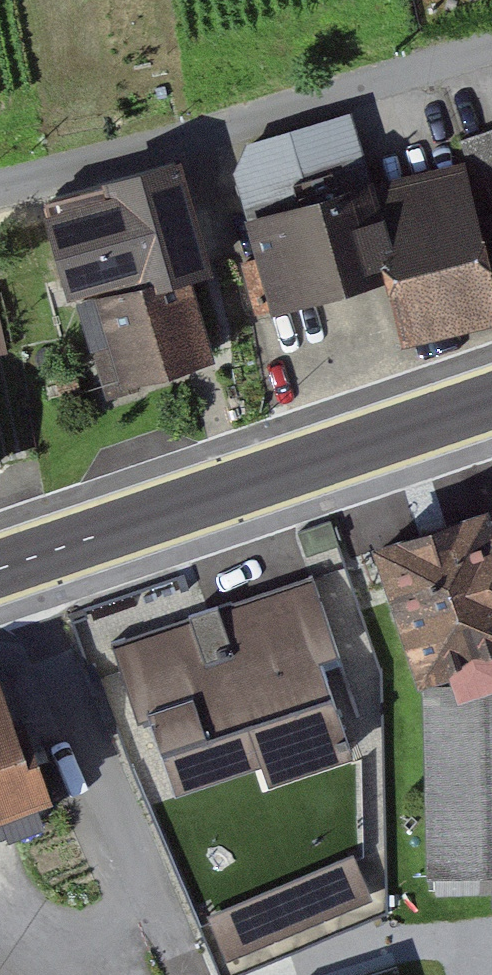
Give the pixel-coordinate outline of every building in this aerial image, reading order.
[(477,160),(386,182),(359,125),(245,151),(282,312),(404,283),(421,354),(491,337),(491,221),(477,160)] [(182,179),(86,194),(45,208),(82,317),(99,311),(206,279),(214,281),(182,179)] [(206,279),(99,311),(122,393),(230,363),(206,279)] [(9,350),(0,293),(0,351),(9,350)] [(427,681),(491,680),(491,520),(388,551),(427,681)] [(301,585),(115,648),(142,727),(153,723),(180,802),(257,775),(264,796),(362,763),(301,585)] [(0,682),(0,818),(59,796),(15,676),(0,682)] [(427,681),(428,876),(491,876),(491,680),(427,681)] [(358,856),(213,915),(231,958),(376,900),(358,856)]
